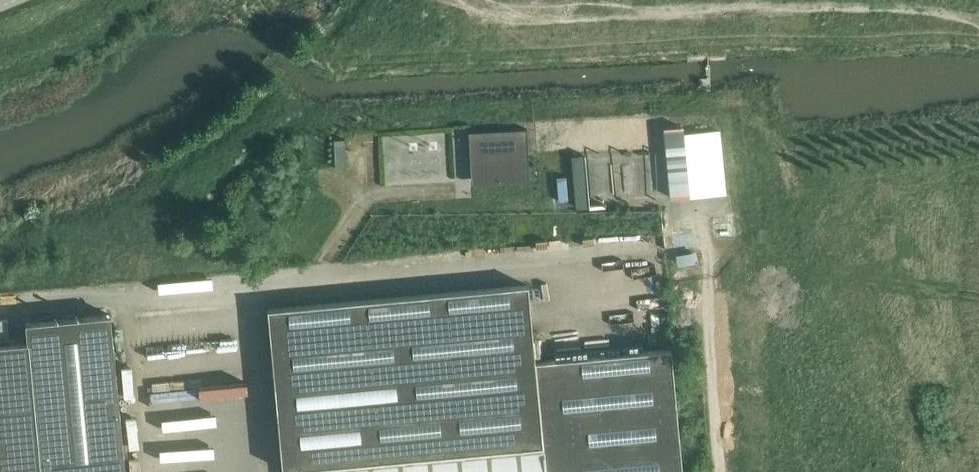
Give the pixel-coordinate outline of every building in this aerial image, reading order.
[(672,198),(688,196),(713,194),(712,181),(724,180),(721,130),(682,134),(682,126),(666,128),(672,198)] [(488,185),(531,185),(531,132),(473,132),(473,153),(488,153),(488,185)] [(336,139),(337,164),(348,164),(348,139),(336,139)] [(590,157),(572,160),(579,208),(595,206),(593,188),(603,187),(601,172),(592,173),(590,157)] [(302,467),(302,471),(682,471),(671,349),(535,361),(528,285),(267,309),(282,469),(302,467)] [(110,314),(90,316),(25,322),(29,361),(0,364),(0,471),(125,471),(110,314)] [(154,349),(242,344),(242,336),(153,342),(154,349)] [(165,453),(166,471),(220,471),(218,450),(165,453)]
